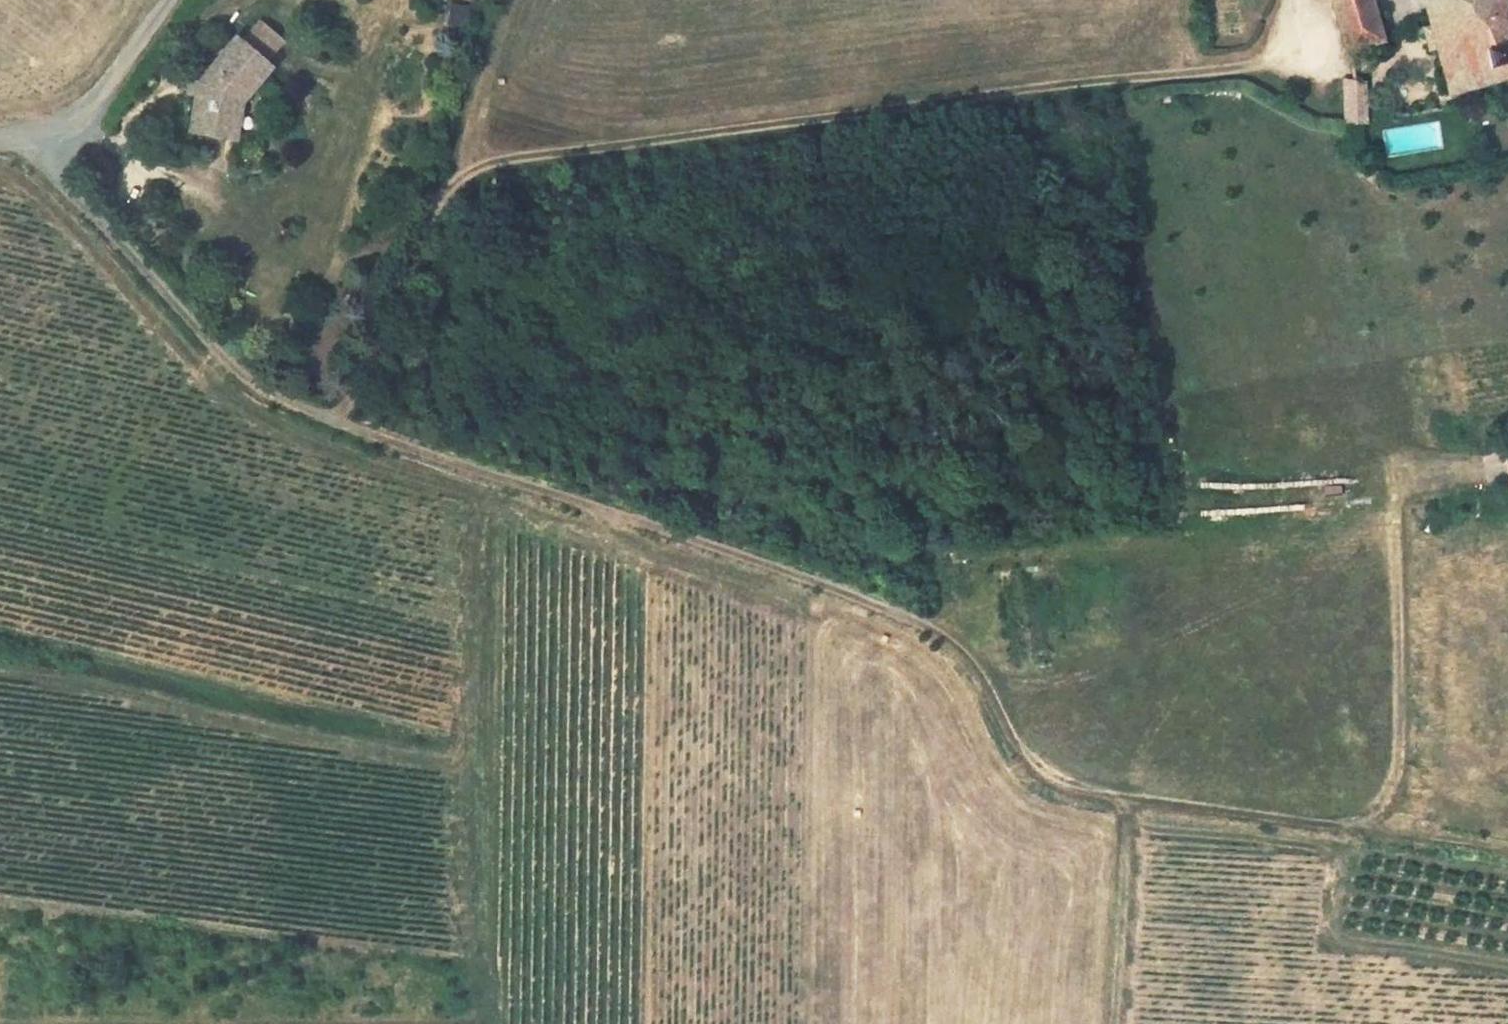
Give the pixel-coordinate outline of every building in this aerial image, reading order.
[(1379,0),(1330,0),(1332,13),(1345,48),(1378,44),(1367,6),(1380,3),(1379,0)] [(1502,0),(1420,0),(1442,91),(1507,75),(1507,24),(1502,0)] [(445,22),(463,25),(467,5),(449,2),(445,22)] [(259,19),(242,39),(264,59),(282,38),(259,19)] [(197,138),(240,138),(243,93),(269,63),(264,59),(242,39),(237,35),(200,79),(197,138)] [(1343,77),(1344,126),(1366,126),(1365,77),(1343,77)]
